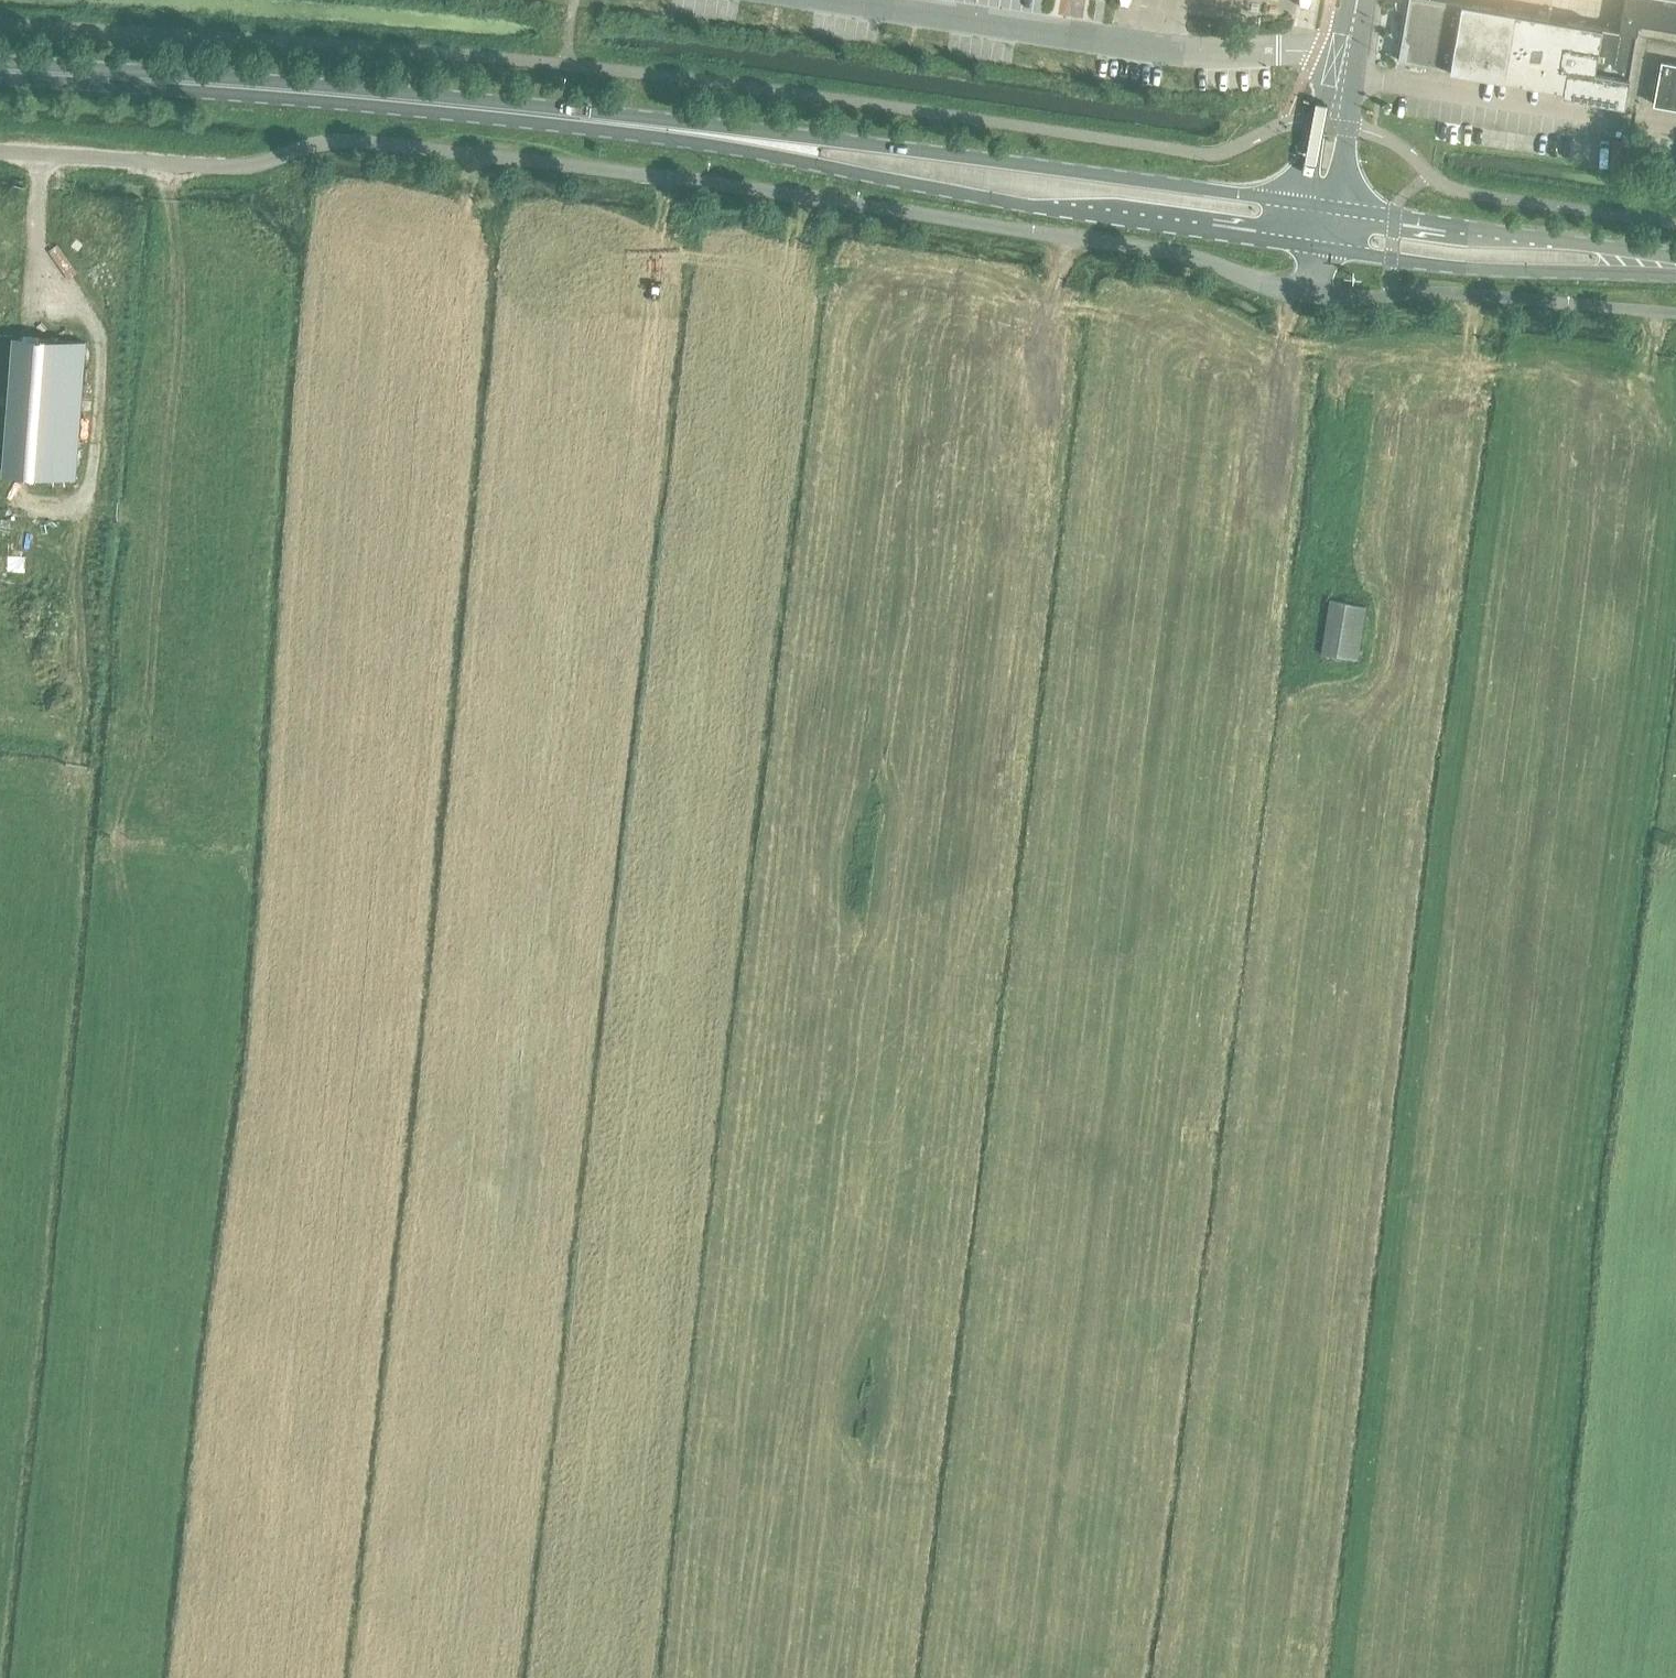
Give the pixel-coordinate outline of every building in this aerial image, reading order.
[(1404,29),(1413,31),(1407,61),(1564,88),(1563,93),(1625,104),(1639,22),(1675,29),(1675,0),(1624,0),(1619,29),(1550,17),(1546,16),(1450,0),(1409,0),(1404,29)] [(1654,104),(1675,108),(1675,64),(1661,61),(1654,104)] [(20,337),(10,474),(76,479),(86,342),(20,337)] [(1323,653),(1361,659),(1369,605),(1331,600),(1323,653)]
